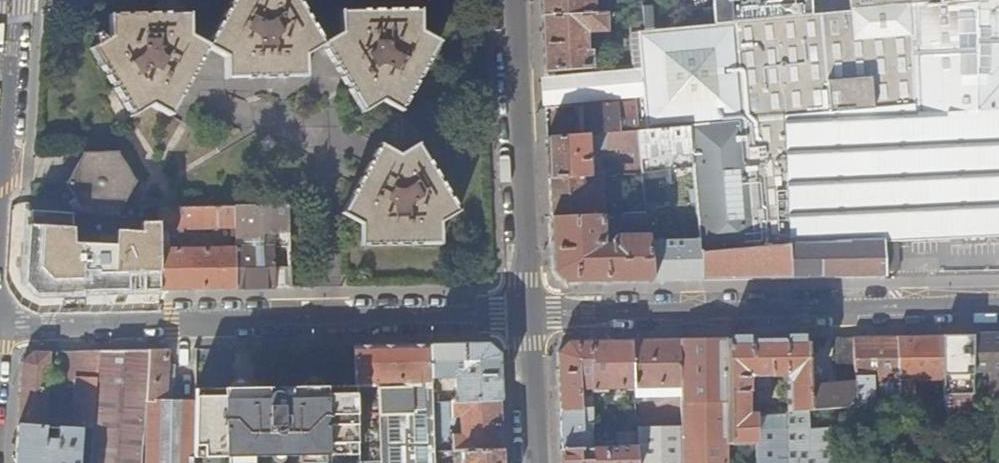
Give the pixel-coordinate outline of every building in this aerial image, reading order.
[(208,45),(225,60),(227,82),(310,72),(308,50),(325,40),(303,0),(233,0),(208,45)] [(542,18),(595,15),(594,0),(541,0),(542,18)] [(629,13),(631,35),(640,32),(656,30),(654,7),(644,7),(644,1),(643,0),(629,0),(629,13)] [(704,280),(886,277),(885,271),(899,271),(898,249),(885,249),(884,242),(998,237),(998,0),(963,0),(959,0),(851,11),(751,21),(716,24),(656,30),(640,32),(642,58),(644,58),(651,65),(655,98),(648,105),(645,107),(647,130),(690,126),(696,189),(701,239),(704,280)] [(730,6),(715,7),(716,24),(751,21),(851,11),(850,0),(730,0),(730,6)] [(851,11),(959,0),(850,0),(851,11)] [(421,11),(334,12),(344,29),(326,40),(365,110),(384,99),(402,109),(440,45),(422,33),(421,11)] [(595,15),(542,18),(544,72),(592,68),(591,49),(588,49),(587,33),(607,32),(606,14),(595,15)] [(189,16),(111,16),(109,39),(92,53),(133,119),(150,107),(169,117),(206,48),(190,34),(189,16)] [(642,58),(642,64),(645,99),(645,107),(648,105),(655,98),(651,65),(644,58),(642,58)] [(592,68),(544,72),(546,109),(574,106),(583,105),(636,100),(645,99),(642,64),(592,68)] [(636,100),(583,105),(585,135),(620,132),(619,121),(618,121),(617,114),(636,111),(636,100)] [(583,105),(574,106),(575,121),(577,136),(585,135),(583,105)] [(575,121),(547,124),(548,139),(577,136),(575,121)] [(638,131),(642,163),(643,172),(646,204),(654,204),(655,197),(652,179),(649,179),(649,173),(656,172),(658,191),(696,189),(690,126),(647,130),(638,131)] [(577,136),(548,139),(550,179),(591,176),(589,150),(622,147),(622,152),(635,151),(636,163),(642,163),(638,131),(620,132),(585,135),(577,136)] [(401,153),(381,142),(341,214),(360,224),(360,246),(441,244),(441,223),(460,211),(420,142),(401,153)] [(84,156),(66,183),(70,183),(90,214),(120,216),(120,212),(137,183),(118,153),(84,156)] [(642,163),(636,163),(623,164),(624,173),(643,172),(642,163)] [(591,176),(550,179),(551,218),(604,215),(602,175),(591,176)] [(70,183),(66,183),(86,214),(90,214),(70,183)] [(237,288),(275,287),(274,247),(264,247),(263,231),(290,231),(290,204),(236,205),(236,227),(236,237),(250,237),(250,247),(236,247),(237,288)] [(162,289),(237,288),(236,247),(231,247),(192,247),(192,244),(185,244),(185,242),(181,242),(181,247),(169,247),(169,241),(162,228),(231,227),(236,227),(236,205),(161,207),(162,289)] [(86,214),(33,211),(31,233),(77,235),(78,259),(78,291),(162,289),(161,207),(141,207),(141,217),(120,216),(90,214),(86,214)] [(647,212),(625,213),(626,224),(648,223),(647,212)] [(604,215),(551,218),(555,275),(565,282),(584,282),(654,281),(650,241),(649,234),(617,235),(612,240),(612,243),(606,243),(604,215)] [(275,287),(292,287),(290,231),(263,231),(264,247),(274,247),(275,287)] [(77,235),(31,233),(30,256),(78,259),(77,235)] [(236,237),(236,247),(250,247),(250,237),(236,237)] [(650,241),(654,281),(704,280),(701,239),(650,241)] [(39,292),(78,291),(78,259),(30,256),(28,282),(39,292)] [(973,335),(975,370),(994,369),(995,395),(998,395),(998,334),(973,335)] [(975,370),(973,335),(942,336),(943,363),(960,362),(962,381),(975,380),(975,370)] [(902,402),(898,336),(854,337),(856,368),(857,381),(858,406),(902,402)] [(943,363),(942,336),(898,336),(902,402),(908,402),(914,402),(913,379),(943,378),(943,363)] [(856,368),(854,337),(839,337),(840,369),(856,368)] [(809,385),(806,338),(802,338),(728,340),(729,444),(756,444),(756,414),(756,413),(750,414),(749,378),(754,375),(755,377),(758,377),(758,386),(771,385),(771,376),(784,376),(787,382),(789,412),(810,410),(809,385)] [(682,387),(681,340),(633,341),(635,388),(682,387)] [(728,340),(681,340),(682,387),(683,427),(683,462),(729,462),(729,444),(728,340)] [(635,388),(633,341),(592,342),(593,389),(635,388)] [(593,389),(592,342),(569,343),(558,354),(561,410),(594,409),(593,398),(582,399),(582,389),(593,389)] [(488,343),(432,344),(434,379),(457,378),(457,403),(501,399),(499,353),(488,343)] [(355,346),(357,381),(378,381),(381,462),(437,462),(436,452),(434,379),(432,344),(355,346)] [(168,349),(149,350),(146,394),(165,396),(167,364),(168,349)] [(99,351),(94,429),(92,462),(143,462),(146,394),(149,350),(99,351)] [(48,403),(51,351),(33,352),(22,362),(18,425),(47,427),(59,428),(83,429),(94,429),(99,351),(63,351),(61,381),(75,382),(74,405),(48,403)] [(960,362),(943,363),(943,378),(943,391),(963,390),(962,381),(960,362)] [(167,364),(165,396),(165,400),(173,401),(173,386),(174,386),(175,364),(167,364)] [(357,381),(357,385),(360,453),(361,462),(381,462),(378,381),(357,381)] [(841,407),(858,406),(857,381),(809,385),(810,410),(841,407)] [(199,388),(195,388),(195,401),(194,456),(360,453),(357,385),(350,385),(350,387),(328,388),(328,386),(323,386),(323,387),(301,388),(301,386),(297,386),(297,388),(282,388),(282,394),(279,392),(275,391),(271,392),(268,394),(268,389),(253,389),(253,387),(248,387),(248,389),(247,397),(239,397),(238,394),(234,392),(226,392),(226,389),(226,388),(221,387),(221,390),(199,390),(199,388)] [(248,389),(226,389),(226,392),(234,392),(238,394),(239,397),(247,397),(248,389)] [(146,394),(143,462),(194,462),(194,456),(195,401),(173,401),(165,400),(165,396),(146,394)] [(504,449),(501,399),(457,403),(453,403),(453,418),(462,417),(463,434),(454,435),(454,451),(464,451),(504,449)] [(841,407),(810,410),(789,412),(756,414),(756,444),(756,462),(840,462),(841,407)] [(594,409),(561,410),(563,450),(594,448),(594,409)] [(960,424),(960,411),(937,411),(937,424),(960,424)] [(18,425),(16,462),(80,462),(83,429),(59,428),(58,439),(46,439),(47,427),(18,425)] [(683,427),(637,427),(638,446),(639,462),(683,462),(683,427)] [(563,450),(563,462),(639,462),(638,446),(594,448),(563,450)] [(504,449),(464,451),(464,462),(504,462),(504,449)]
